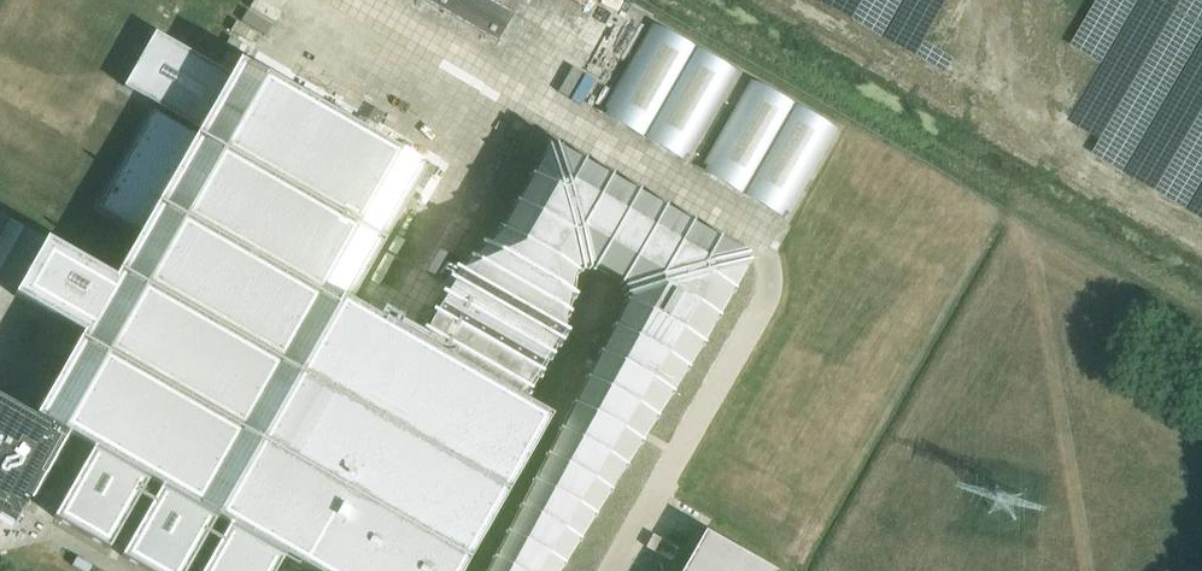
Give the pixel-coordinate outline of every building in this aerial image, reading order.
[(513,14),(489,0),(422,0),(496,42),(513,14)] [(650,23),(603,106),(607,108),(603,115),(680,160),(684,153),(686,154),(734,70),(650,23)] [(121,89),(197,132),(229,76),(153,33),(121,89)] [(555,47),(545,71),(599,93),(609,69),(555,47)] [(702,345),(749,264),(746,252),(555,143),(544,146),(498,227),(478,242),(465,256),(450,269),(442,282),(437,293),(427,310),(412,340),(347,303),(425,168),(237,60),(229,76),(197,132),(114,278),(45,238),(12,295),(81,334),(34,416),(0,396),(0,517),(12,524),(64,433),(91,448),(52,516),(108,548),(147,479),(159,487),(120,555),(148,570),(184,570),(214,519),(228,525),(201,570),(274,570),(282,557),(306,570),(460,570),(548,417),(523,403),(542,376),(552,358),(559,349),(567,336),(570,316),(577,298),(577,273),(590,269),(603,276),(619,286),(623,299),(483,570),(560,570),(702,345)] [(783,210),(786,211),(834,128),(749,80),(702,163),(706,165),(702,172),(779,216),(783,210)] [(679,570),(775,570),(703,530),(679,570)]
